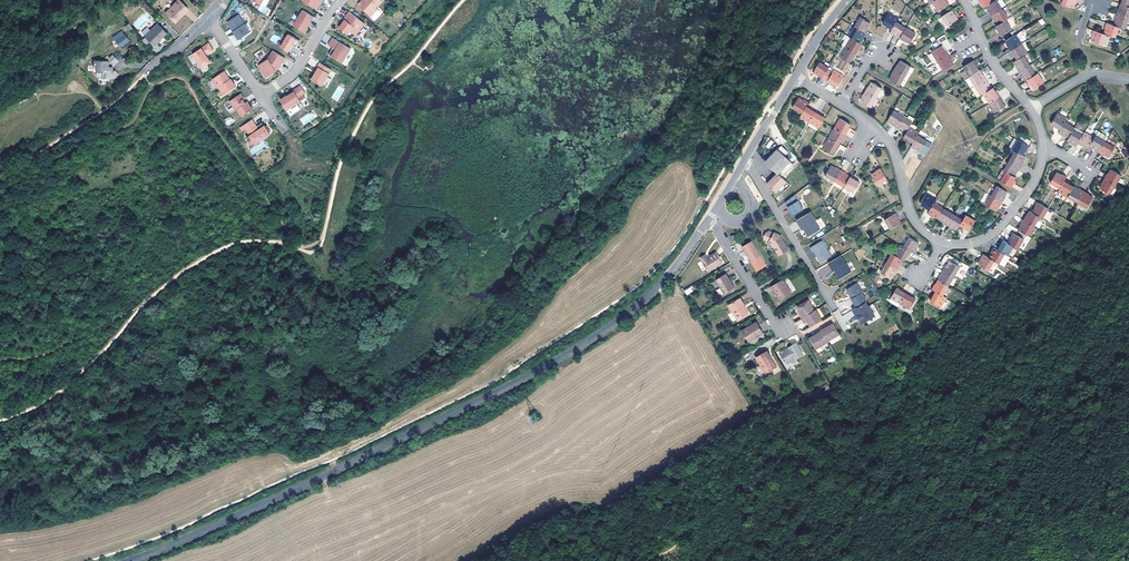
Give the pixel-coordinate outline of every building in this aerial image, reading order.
[(180,17),(188,9),(179,0),(177,0),(165,11),(173,20),(179,15),(180,17)] [(316,8),(322,0),(302,0),(316,8)] [(316,8),(319,10),(325,0),(322,0),(316,8)] [(358,4),(368,13),(375,5),(376,7),(376,6),(382,0),(362,0),(358,4)] [(943,0),(936,0),(931,3),(937,12),(948,6),(946,1),(944,1),(943,0)] [(992,0),(977,0),(979,4),(980,3),(983,8),(986,7),(993,2),(992,0)] [(1077,0),(1064,0),(1065,1),(1063,6),(1074,10),(1077,0)] [(1128,9),(1128,0),(1120,0),(1121,0),(1119,6),(1128,9)] [(990,17),(1001,10),(996,1),(993,2),(986,7),(989,11),(988,12),(990,17)] [(375,5),(368,13),(371,16),(378,8),(376,6),(376,7),(375,5)] [(1127,19),(1128,14),(1128,9),(1119,6),(1118,11),(1116,11),(1115,15),(1127,19)] [(303,10),(293,25),(305,32),(314,17),(303,10)] [(1008,19),(1001,10),(990,17),(993,21),(994,21),(997,26),(1005,21),(1008,19)] [(349,11),(344,18),(345,19),(340,27),(348,33),(350,30),(356,35),(365,23),(349,11)] [(953,16),(951,12),(941,18),(938,19),(940,23),(943,21),(946,27),(958,21),(955,15),(953,16)] [(238,39),(250,31),(238,14),(227,22),(231,28),(232,27),(234,30),(233,30),(238,39)] [(897,20),(888,15),(882,24),(887,27),(886,29),(891,31),(896,23),(897,20)] [(1127,19),(1115,15),(1113,20),(1115,21),(1113,26),(1117,27),(1124,30),(1127,19)] [(854,27),(865,34),(868,29),(866,29),(869,24),(859,18),(854,27)] [(1011,31),(1005,21),(997,26),(995,27),(998,32),(997,32),(1000,37),(1011,31)] [(905,29),(896,23),(891,31),(889,34),(894,37),(894,36),(899,39),(905,29)] [(1114,38),(1117,27),(1113,26),(1105,23),(1104,28),(1105,29),(1103,34),(1105,35),(1114,38)] [(158,39),(165,33),(157,24),(144,36),(152,44),(158,39)] [(865,34),(854,27),(848,37),(850,38),(858,43),(861,38),(862,39),(865,34)] [(909,44),(914,35),(905,29),(899,39),(899,40),(903,43),(904,41),(909,44)] [(119,37),(116,40),(120,45),(121,45),(128,39),(124,34),(121,31),(117,34),(119,37)] [(1016,34),(1021,42),(1026,39),(1022,31),(1016,34)] [(1103,34),(1093,31),(1091,36),(1092,37),(1091,42),(1101,45),(1105,35),(1103,34)] [(289,51),(296,39),(288,34),(281,47),(289,51)] [(845,48),(850,38),(848,37),(847,36),(841,45),(845,48)] [(1009,52),(1020,45),(1014,36),(1004,42),(1007,46),(1006,47),(1009,52)] [(351,48),(334,37),(330,45),(334,47),(335,48),(333,50),(332,50),(330,53),(333,55),(332,56),(342,62),(348,53),(351,48)] [(123,48),(133,42),(130,38),(128,39),(121,45),(123,48)] [(845,48),(856,55),(859,50),(857,49),(860,44),(858,43),(850,38),(845,48)] [(300,41),(296,39),(289,51),(291,52),(295,45),(297,46),(300,41)] [(209,44),(188,57),(194,65),(198,63),(202,68),(211,62),(206,56),(213,51),(209,44)] [(1026,55),(1020,45),(1009,52),(1012,57),(1013,56),(1016,61),(1023,56),(1026,55)] [(936,62),(947,56),(945,51),(943,52),(941,47),(931,53),(936,62)] [(856,55),(845,48),(839,57),(849,63),(852,59),(854,59),(856,55)] [(268,58),(258,65),(263,72),(266,70),(270,75),(277,71),(276,69),(280,67),(285,58),(273,51),(268,58)] [(113,54),(112,54),(108,57),(107,55),(103,58),(103,60),(92,57),(91,62),(95,63),(94,68),(94,73),(95,75),(98,75),(102,76),(102,79),(106,80),(107,77),(112,78),(116,75),(113,70),(111,72),(111,71),(106,70),(106,65),(111,65),(118,60),(113,54)] [(952,66),(949,61),(950,61),(947,56),(936,62),(942,72),(952,66)] [(1018,73),(1029,66),(1023,56),(1016,61),(1013,63),(1016,67),(1015,68),(1018,73)] [(968,77),(978,71),(975,66),(976,66),(974,61),(962,68),(964,70),(968,77)] [(333,69),(321,62),(315,71),(317,72),(312,79),(323,85),(333,69)] [(893,70),(904,77),(910,68),(900,62),(897,66),(896,66),(893,70)] [(827,71),(828,68),(819,63),(813,73),(818,76),(817,76),(822,79),(827,71)] [(1029,66),(1035,76),(1037,74),(1031,65),(1029,66)] [(1035,76),(1029,66),(1018,73),(1021,77),(1022,77),(1025,81),(1027,80),(1035,76)] [(892,76),(889,81),(899,87),(904,77),(893,70),(890,75),(892,76)] [(228,76),(224,71),(212,79),(217,88),(218,87),(224,95),(236,87),(231,79),(230,79),(229,80),(227,77),(228,76)] [(822,79),(827,82),(831,85),(832,84),(837,87),(843,77),(833,71),(832,74),(827,71),(822,79)] [(974,87),(985,80),(982,75),(981,76),(978,71),(968,77),(974,87)] [(1043,84),(1037,74),(1035,76),(1027,80),(1030,85),(1029,85),(1032,90),(1043,84)] [(938,82),(942,88),(946,86),(943,79),(938,82)] [(990,90),(986,85),(988,85),(985,80),(974,87),(980,97),(982,95),(990,90)] [(867,87),(864,92),(876,99),(881,89),(871,83),(869,88),(867,87)] [(283,104),(290,116),(295,113),(292,108),(298,104),(297,103),(305,97),(303,94),(305,93),(300,85),(293,90),(294,91),(285,97),(280,100),(283,104)] [(988,104),(999,97),(996,93),(995,93),(992,89),(990,90),(982,95),(988,104)] [(863,98),(860,102),(870,108),(876,99),(864,92),(862,97),(863,98)] [(237,109),(242,116),(252,109),(247,101),(245,103),(243,99),(244,99),(241,93),(229,101),(235,110),(237,109)] [(1003,107),(1001,103),(1002,102),(999,97),(988,104),(993,113),(1003,107)] [(806,107),(808,103),(803,100),(802,101),(798,98),(792,108),(801,114),(806,107)] [(810,110),(806,107),(801,114),(800,117),(809,123),(816,112),(811,109),(810,110)] [(824,118),(820,116),(820,114),(816,112),(809,123),(818,129),(822,122),(824,118)] [(888,119),(886,122),(891,125),(891,126),(895,129),(901,118),(892,112),(888,119)] [(1064,123),(1066,119),(1056,114),(1050,124),(1055,127),(1054,128),(1059,131),(1064,123)] [(226,122),(229,126),(234,122),(231,118),(226,122)] [(908,128),(911,123),(901,118),(895,129),(900,132),(901,131),(905,133),(908,128)] [(253,119),(243,125),(246,129),(250,135),(247,137),(250,141),(253,139),(255,142),(271,131),(267,125),(266,126),(265,125),(263,126),(261,123),(257,126),(253,119)] [(847,129),(850,125),(840,119),(834,128),(845,135),(848,130),(847,129)] [(1072,131),(1073,128),(1064,123),(1059,131),(1057,134),(1062,137),(1063,136),(1067,139),(1072,131)] [(1083,133),(1074,127),(1073,128),(1072,131),(1081,137),(1083,133)] [(838,144),(841,139),(843,139),(845,135),(834,128),(828,138),(838,144)] [(916,136),(918,133),(908,128),(905,133),(903,138),(907,141),(907,142),(911,145),(916,136)] [(846,135),(852,138),(855,132),(849,129),(846,135)] [(1081,137),(1072,131),(1067,139),(1066,141),(1071,144),(1070,145),(1075,148),(1077,145),(1081,137)] [(1106,141),(1108,136),(1098,131),(1096,135),(1106,141)] [(1093,139),(1083,133),(1081,137),(1077,145),(1081,147),(1082,146),(1087,149),(1088,147),(1093,139)] [(920,152),(926,142),(916,136),(911,145),(910,148),(915,151),(916,149),(920,152)] [(1097,154),(1104,142),(1094,136),(1093,139),(1088,147),(1093,150),(1092,151),(1097,154)] [(838,144),(828,138),(823,147),(833,153),(836,149),(837,150),(840,145),(838,144)] [(768,148),(774,142),(771,140),(766,146),(768,148)] [(1028,147),(1016,141),(1011,150),(1014,152),(1021,156),(1024,151),(1025,152),(1028,147)] [(1107,158),(1114,148),(1104,142),(1097,154),(1102,157),(1102,155),(1107,158)] [(782,178),(793,165),(784,156),(782,154),(786,150),(781,145),(766,162),(778,173),(782,178)] [(1008,161),(1019,168),(1022,163),(1020,162),(1023,157),(1021,156),(1014,152),(1008,161)] [(1019,168),(1008,161),(1002,171),(1004,172),(1012,177),(1015,172),(1016,173),(1019,168)] [(834,182),(841,171),(836,168),(836,169),(831,166),(825,176),(834,182)] [(886,180),(879,168),(874,171),(875,173),(870,176),(876,185),(886,180)] [(1000,181),(1004,172),(1002,171),(1000,170),(995,179),(1000,181)] [(849,177),(844,174),(845,173),(841,171),(834,182),(843,187),(849,177)] [(1120,178),(1110,171),(1107,176),(1106,175),(1103,180),(1114,187),(1120,178)] [(1012,183),(1014,178),(1012,177),(1004,172),(1000,181),(999,182),(1010,189),(1013,184),(1012,183)] [(777,197),(789,185),(782,178),(778,173),(767,184),(772,188),(770,190),(777,197)] [(1062,182),(1064,179),(1060,176),(1059,177),(1054,174),(1048,184),(1058,190),(1062,182)] [(858,183),(854,180),(854,179),(850,176),(849,177),(843,187),(852,193),(858,183)] [(1114,187),(1103,180),(1100,185),(1101,186),(1098,190),(1108,197),(1114,187)] [(1066,199),(1072,189),(1067,186),(1067,185),(1062,182),(1058,190),(1056,193),(1066,199)] [(990,197),(1001,203),(1004,198),(1003,197),(1005,193),(995,187),(990,197)] [(1075,205),(1082,193),(1077,191),(1077,192),(1072,189),(1066,199),(1075,205)] [(1091,201),(1086,198),(1087,196),(1082,193),(1075,205),(1085,210),(1091,201)] [(796,195),(786,203),(792,210),(791,211),(794,216),(802,211),(800,207),(802,206),(796,195)] [(934,201),(925,195),(919,204),(924,208),(923,209),(928,212),(933,204),(934,201)] [(998,208),(1001,203),(990,197),(984,206),(989,209),(994,212),(997,207),(998,208)] [(1075,205),(1066,199),(1063,204),(1072,209),(1075,205)] [(936,220),(942,210),(933,204),(928,212),(926,215),(931,218),(932,217),(936,220)] [(1036,204),(1033,209),(1034,209),(1031,214),(1039,218),(1041,220),(1047,210),(1046,210),(1036,204)] [(945,226),(951,215),(942,210),(936,220),(941,223),(941,224),(945,226)] [(815,222),(810,213),(796,221),(801,230),(802,229),(808,238),(820,231),(814,222),(815,222)] [(1033,228),(1039,218),(1031,214),(1029,213),(1026,218),(1025,217),(1022,222),(1033,228)] [(899,224),(896,219),(897,218),(894,214),(883,220),(889,230),(899,224)] [(961,221),(951,215),(945,226),(950,229),(951,228),(955,231),(958,226),(961,221)] [(967,233),(974,222),(964,216),(961,221),(958,226),(963,229),(963,230),(967,233)] [(821,218),(816,221),(821,228),(825,226),(821,218)] [(1033,228),(1022,222),(1019,226),(1021,227),(1018,232),(1028,238),(1033,228)] [(782,248),(784,251),(788,248),(784,240),(782,240),(779,236),(779,234),(772,230),(771,231),(768,229),(764,230),(763,233),(764,237),(769,240),(768,241),(773,244),(774,243),(775,244),(774,245),(777,251),(782,248)] [(1023,241),(1012,234),(1009,239),(1010,240),(1008,244),(1013,247),(1018,250),(1023,241)] [(918,244),(908,238),(902,247),(911,252),(914,254),(916,249),(915,248),(918,244)] [(753,241),(744,247),(756,269),(765,263),(753,241)] [(821,263),(832,256),(822,241),(811,248),(813,252),(814,251),(821,263)] [(1007,257),(1013,247),(1008,244),(1003,242),(1000,246),(999,246),(996,250),(1003,255),(1007,257)] [(902,247),(899,245),(893,255),(901,260),(903,261),(906,256),(908,257),(911,252),(902,247)] [(996,250),(992,248),(989,253),(991,254),(988,259),(993,262),(998,265),(1003,255),(996,250)] [(707,256),(702,259),(710,271),(724,263),(718,253),(709,259),(707,256)] [(893,255),(891,254),(885,263),(896,270),(899,265),(898,264),(901,260),(893,255)] [(988,259),(982,255),(979,260),(980,260),(977,265),(987,271),(993,262),(988,259)] [(841,256),(829,263),(833,271),(835,270),(836,272),(836,271),(837,273),(836,274),(839,279),(851,272),(846,263),(845,263),(841,256)] [(941,271),(953,277),(958,268),(948,262),(945,267),(944,266),(941,271)] [(765,263),(756,269),(758,272),(767,267),(765,263)] [(896,270),(885,263),(880,273),(889,279),(892,274),(893,274),(896,270)] [(937,281),(947,287),(953,277),(941,271),(939,275),(940,276),(937,281)] [(727,274),(717,280),(719,284),(725,294),(733,289),(730,282),(732,281),(727,274)] [(784,279),(772,286),(774,290),(775,289),(781,299),(792,293),(784,279)] [(947,287),(937,281),(934,285),(933,285),(930,290),(933,292),(941,296),(947,287)] [(857,284),(846,290),(850,296),(851,296),(852,298),(851,299),(856,308),(865,303),(867,302),(862,293),(862,292),(857,284)] [(899,304),(905,293),(900,290),(900,291),(895,288),(887,301),(897,307),(899,304)] [(941,296),(933,292),(930,296),(931,297),(929,302),(939,308),(944,298),(941,296)] [(905,293),(899,304),(908,309),(914,299),(910,296),(905,293)] [(744,309),(743,306),(745,304),(741,297),(729,304),(733,311),(738,319),(749,313),(746,308),(744,309)] [(809,325),(810,326),(821,320),(815,310),(814,311),(808,301),(798,307),(799,309),(801,313),(799,314),(798,314),(804,324),(806,323),(807,321),(809,325)] [(867,307),(865,303),(856,308),(854,310),(860,320),(862,324),(875,317),(869,306),(867,307)] [(764,333),(757,322),(745,328),(748,333),(752,340),(764,333)] [(815,335),(816,336),(810,340),(815,349),(827,342),(827,341),(838,334),(832,325),(826,329),(825,327),(821,331),(821,332),(815,335)] [(796,359),(804,354),(796,343),(789,347),(790,348),(786,351),(785,350),(780,352),(786,362),(787,362),(795,358),(796,359)] [(768,350),(757,357),(766,373),(776,366),(768,350)]
